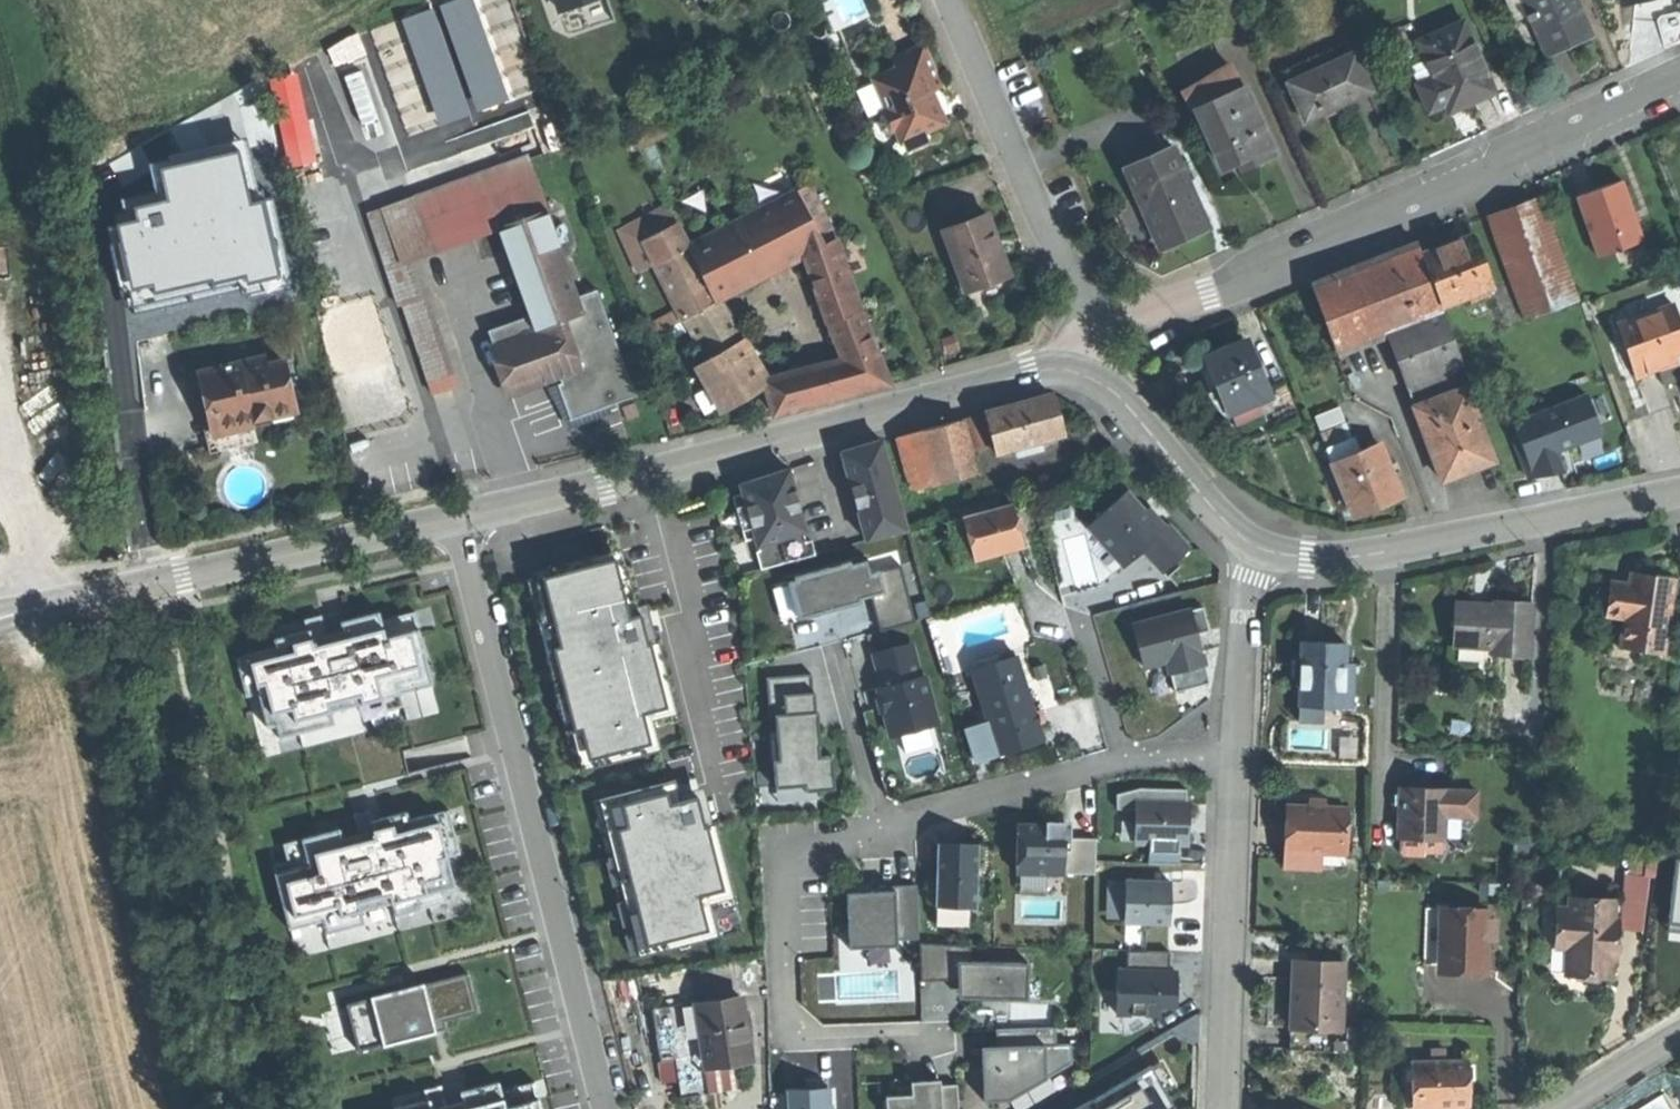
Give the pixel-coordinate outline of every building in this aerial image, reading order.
[(560,12),(592,0),(556,0),(560,12)] [(1523,0),(1507,0),(1518,24),(1527,20),(1531,17),(1523,0)] [(1591,38),(1573,0),(1523,0),(1531,17),(1527,20),(1529,25),(1533,23),(1549,58),(1573,47),(1591,38)] [(1476,103),(1495,94),(1464,25),(1464,24),(1424,42),(1440,78),(1420,87),(1432,113),(1452,104),(1455,112),(1476,103)] [(1290,86),(1353,54),(1347,42),(1284,73),(1290,86)] [(924,134),(945,124),(930,91),(940,87),(933,71),(923,47),(892,61),(895,69),(871,79),(878,95),(881,94),(889,113),(882,116),(876,126),(880,134),(890,137),(898,134),(907,154),(928,145),(924,134)] [(1372,91),(1353,54),(1290,86),(1308,122),(1339,108),(1372,91)] [(355,122),(386,114),(373,63),(342,71),(355,122)] [(267,72),(280,165),(312,160),(299,68),(267,72)] [(1198,113),(1244,93),(1235,74),(1234,72),(1231,71),(1227,70),(1224,71),(1220,72),(1216,74),(1212,77),(1184,99),(1198,113)] [(1245,92),(1244,93),(1198,113),(1223,169),(1239,162),(1243,170),(1258,163),(1273,156),(1245,92)] [(1187,238),(1207,229),(1171,151),(1125,172),(1141,207),(1143,206),(1163,249),(1187,238)] [(416,196),(421,212),(537,174),(532,158),(416,196)] [(124,197),(129,219),(238,194),(233,173),(124,197)] [(401,301),(405,299),(429,373),(449,367),(422,289),(417,291),(403,245),(429,236),(545,198),(537,174),(421,212),(416,196),(371,211),(401,301)] [(1599,257),(1644,241),(1623,181),(1601,188),(1578,197),(1599,257)] [(810,185),(796,192),(823,246),(836,238),(810,185)] [(836,238),(823,246),(796,192),(687,246),(673,220),(640,237),(653,259),(680,316),(684,314),(707,359),(696,366),(721,411),(765,385),(773,416),(799,409),(890,385),(836,238)] [(184,273),(252,258),(238,194),(129,219),(143,283),(184,273)] [(429,236),(432,245),(549,209),(545,198),(429,236)] [(1528,319),(1580,300),(1543,198),(1491,217),(1528,319)] [(635,269),(653,259),(640,237),(673,220),(664,205),(625,228),(618,236),(635,269)] [(578,310),(583,308),(550,209),(500,226),(530,317),(517,321),(520,329),(491,338),(508,390),(550,376),(580,366),(578,358),(592,353),(578,310)] [(963,293),(1006,277),(996,251),(992,239),(994,238),(986,217),(941,233),(963,293)] [(1449,246),(1423,256),(1443,308),(1495,289),(1476,236),(1449,246)] [(1388,332),(1444,311),(1443,308),(1423,256),(1419,245),(1391,256),(1393,259),(1315,288),(1339,350),(1388,332)] [(1635,379),(1656,371),(1657,371),(1663,387),(1679,381),(1679,370),(1678,364),(1675,354),(1679,352),(1679,324),(1674,306),(1617,326),(1635,379)] [(1456,344),(1444,311),(1388,332),(1416,406),(1467,387),(1472,386),(1456,344)] [(1230,412),(1254,402),(1269,396),(1248,344),(1209,360),(1220,388),(1230,412)] [(272,408),(291,404),(282,360),(262,364),(261,358),(198,372),(212,435),(234,430),(257,425),(255,417),(273,413),(272,408)] [(1495,462),(1467,387),(1416,406),(1444,481),(1471,471),(1495,462)] [(1587,396),(1509,425),(1529,478),(1561,471),(1554,450),(1569,445),(1601,433),(1587,396)] [(1016,449),(1044,442),(1065,436),(1055,397),(1018,406),(989,413),(998,448),(999,453),(1016,449)] [(624,419),(639,413),(635,401),(620,406),(624,419)] [(1259,414),(1254,402),(1230,412),(1235,424),(1259,414)] [(998,448),(989,413),(965,419),(973,454),(998,448)] [(973,454),(965,419),(932,427),(939,456),(945,482),(946,486),(979,477),(973,454)] [(907,464),(939,456),(932,427),(900,435),(907,464)] [(1333,464),(1353,456),(1346,440),(1326,448),(1333,464)] [(881,441),(850,449),(860,486),(857,487),(861,504),(864,503),(874,539),(906,530),(881,441)] [(1046,453),(1044,442),(1016,449),(1019,460),(1046,453)] [(1379,445),(1353,456),(1333,464),(1354,516),(1381,505),(1401,497),(1379,445)] [(945,482),(939,456),(907,464),(913,490),(945,482)] [(742,493),(732,496),(744,542),(755,539),(759,552),(756,553),(761,570),(815,555),(811,541),(805,542),(802,532),(806,531),(789,470),(764,478),(740,484),(742,493)] [(1088,525),(1124,565),(1143,548),(1164,571),(1188,549),(1179,538),(1167,525),(1165,528),(1155,517),(1151,521),(1126,492),(1088,525)] [(1012,503),(962,516),(974,560),(1023,546),(1012,503)] [(958,564),(974,560),(962,516),(946,520),(958,564)] [(630,617),(615,560),(545,577),(563,646),(556,648),(577,728),(583,726),(591,757),(650,742),(642,710),(667,704),(652,643),(649,643),(641,614),(630,617)] [(849,561),(793,577),(794,579),(786,581),(786,584),(794,582),(801,606),(826,599),(828,607),(856,600),(858,603),(860,602),(858,595),(868,592),(879,631),(914,622),(899,566),(869,574),(865,560),(850,564),(849,561)] [(1609,613),(1627,616),(1623,643),(1665,649),(1676,577),(1656,574),(1633,571),(1631,582),(1614,580),(1609,613)] [(1490,655),(1529,657),(1532,602),(1508,600),(1493,599),(1493,604),(1454,602),(1452,646),(1490,648),(1490,655)] [(1197,634),(1209,631),(1203,607),(1133,625),(1144,666),(1167,661),(1175,692),(1209,683),(1197,634)] [(275,726),(279,738),(334,724),(331,712),(361,704),(364,717),(403,707),(400,694),(433,685),(414,612),(381,620),(379,613),(340,623),(342,632),(326,636),(321,616),(304,620),(307,631),(273,639),(275,648),(236,658),(246,697),(258,694),(267,728),(275,726)] [(909,643),(874,653),(883,686),(878,687),(880,694),(878,699),(881,711),(885,710),(891,734),(896,733),(914,728),(935,722),(923,676),(918,677),(909,643)] [(1306,708),(1329,709),(1357,709),(1359,663),(1352,663),(1352,645),(1329,644),(1308,643),(1306,708)] [(970,670),(977,693),(1023,679),(1016,656),(970,670)] [(808,677),(766,680),(768,718),(775,718),(776,734),(768,734),(770,764),(773,764),(775,789),(804,787),(805,792),(814,791),(832,790),(831,784),(830,759),(818,759),(815,716),(811,716),(808,677)] [(1038,724),(1033,711),(1023,679),(977,693),(987,722),(997,755),(1014,750),(1043,740),(1038,724)] [(1329,723),(1329,709),(1306,708),(1306,723),(1329,723)] [(1033,711),(1038,724),(1042,722),(1044,718),(1043,712),(1038,710),(1033,711)] [(976,762),(997,755),(987,722),(965,729),(976,762)] [(815,800),(814,791),(805,792),(804,787),(775,789),(776,803),(815,800)] [(1398,837),(1442,840),(1445,789),(1401,787),(1400,812),(1398,837)] [(1117,808),(1136,809),(1136,803),(1186,804),(1186,789),(1140,788),(1117,794),(1117,808)] [(705,828),(697,797),(671,804),(668,793),(624,804),(630,825),(618,828),(649,944),(708,928),(699,894),(724,887),(708,827),(705,828)] [(1186,804),(1136,803),(1136,809),(1135,842),(1150,842),(1178,843),(1188,843),(1189,804),(1186,804)] [(1284,850),(1345,853),(1347,808),(1286,806),(1285,829),(1284,850)] [(340,829),(283,844),(287,862),(272,865),(289,930),(322,921),(325,934),(364,924),(360,911),(381,906),(391,903),(394,916),(447,902),(444,890),(455,887),(447,858),(460,854),(448,810),(408,821),(406,812),(373,821),(370,810),(354,815),(359,835),(342,839),(340,829)] [(1065,825),(1017,824),(1016,874),(1063,875),(1064,873),(1065,838),(1065,825)] [(1441,854),(1442,840),(1398,837),(1398,851),(1441,854)] [(1095,839),(1065,838),(1064,873),(1094,874),(1095,839)] [(1654,920),(1679,923),(1679,840),(1664,839),(1654,920)] [(1178,843),(1150,842),(1150,863),(1177,863),(1178,843)] [(979,844),(959,844),(959,849),(937,849),(934,922),(976,924),(979,844)] [(1344,870),(1345,853),(1284,850),(1283,867),(1344,870)] [(1170,882),(1126,881),(1124,922),(1169,923),(1170,905),(1170,882)] [(846,885),(846,893),(870,892),(869,884),(864,885),(846,885)] [(881,892),(870,892),(846,893),(849,949),(898,947),(897,940),(919,940),(917,885),(881,887),(881,892)] [(1568,907),(1564,907),(1562,946),(1566,946),(1565,972),(1588,973),(1610,974),(1611,957),(1614,957),(1616,918),(1613,918),(1613,899),(1569,896),(1568,907)] [(1440,908),(1424,908),(1423,964),(1439,964),(1440,908)] [(1484,940),(1485,918),(1485,909),(1440,908),(1439,964),(1484,965),(1484,953),(1484,940)] [(1494,918),(1485,918),(1484,940),(1493,940),(1494,918)] [(970,947),(921,946),(921,977),(969,979),(968,998),(1028,1000),(1029,964),(971,962),(970,947)] [(1170,952),(1128,951),(1127,971),(1118,971),(1117,1013),(1124,1014),(1124,1034),(1130,1034),(1151,1022),(1152,1014),(1160,1015),(1160,1005),(1176,1005),(1176,983),(1176,972),(1169,972),(1170,952)] [(1289,1051),(1340,1052),(1343,962),(1292,960),(1291,994),(1289,1051)] [(467,974),(346,1005),(358,1052),(445,1029),(443,1021),(477,1013),(467,974)] [(675,1060),(678,1083),(681,1099),(709,1095),(705,1068),(751,1060),(741,998),(698,1004),(698,1001),(651,1008),(660,1063),(675,1060)] [(1054,1028),(996,1030),(997,1048),(982,1049),(984,1101),(1007,1100),(1071,1063),(1070,1045),(1055,1046),(1054,1028)] [(663,1085),(678,1083),(675,1060),(660,1063),(663,1085)] [(1444,1107),(1469,1106),(1468,1060),(1417,1062),(1419,1108),(1444,1107)] [(1077,1108),(1170,1108),(1145,1068),(1077,1108)] [(911,1083),(912,1087),(898,1088),(898,1096),(886,1097),(887,1108),(958,1108),(956,1085),(941,1086),(941,1081),(911,1083)] [(534,1083),(501,1091),(499,1083),(460,1093),(462,1102),(446,1106),(441,1086),(424,1090),(427,1101),(395,1108),(541,1108),(534,1083)] [(786,1091),(787,1108),(833,1108),(829,1105),(828,1089),(786,1091)]
